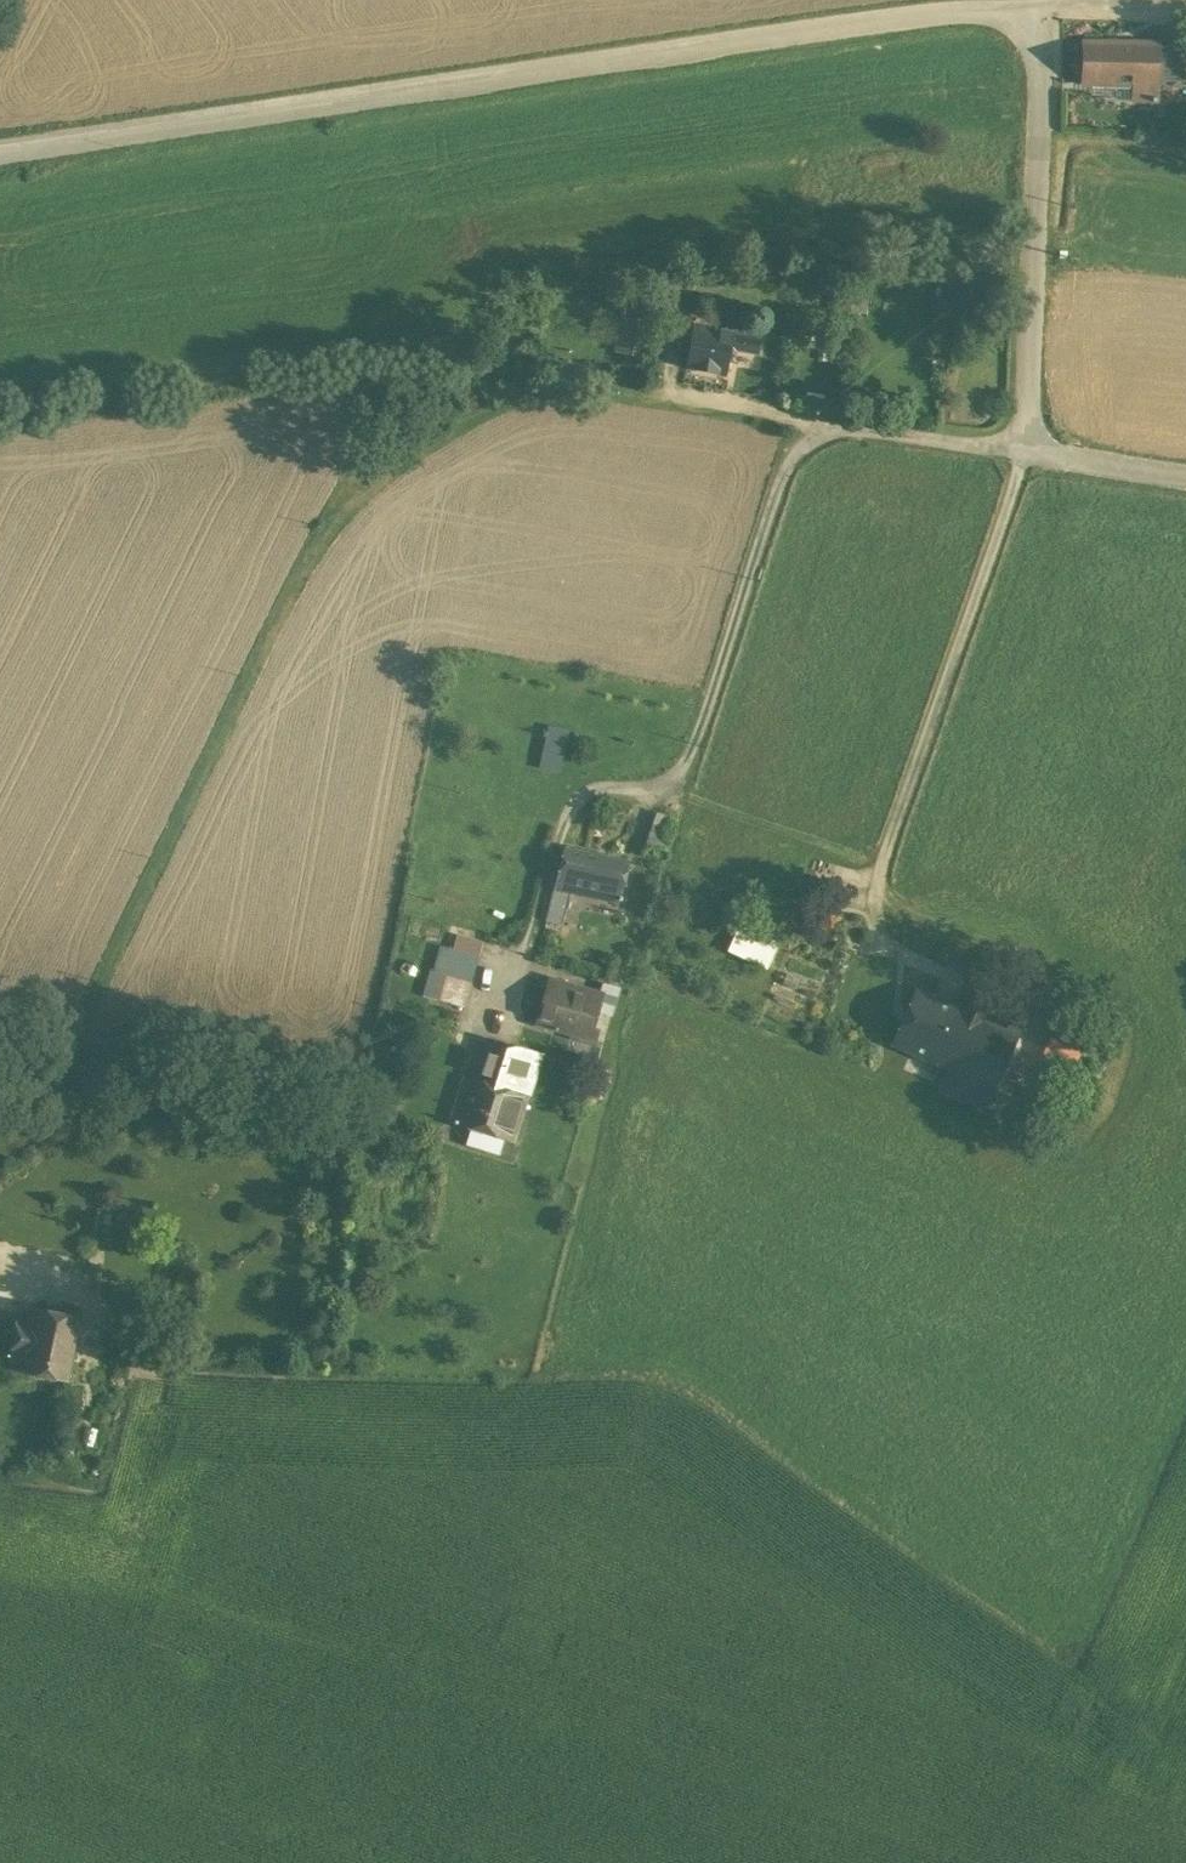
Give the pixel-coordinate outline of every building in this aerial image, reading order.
[(1157,43),(1086,41),(1085,82),(1133,83),(1132,97),(1152,98),(1153,98),(1153,101),(1157,101),(1157,95),(1157,80),(1157,43)] [(1157,43),(1157,80),(1185,80),(1185,44),(1157,43)] [(1085,96),(1132,97),(1133,83),(1085,82),(1085,96)] [(733,334),(694,327),(687,367),(725,374),(730,348),(733,334)] [(760,339),(733,334),(730,348),(757,353),(760,339)] [(551,731),(545,764),(558,766),(565,733),(551,731)] [(676,818),(660,813),(655,828),(671,833),(676,818)] [(671,833),(655,828),(646,853),(663,859),(671,833)] [(579,853),(566,850),(558,888),(569,891),(619,901),(627,863),(579,853)] [(558,888),(551,922),(562,925),(569,891),(558,888)] [(776,944),(742,928),(733,946),(768,962),(776,944)] [(480,954),(455,947),(448,973),(473,980),(480,954)] [(473,980),(448,973),(441,999),(466,1006),(473,980)] [(603,994),(563,982),(561,988),(550,985),(539,1020),(557,1025),(556,1027),(558,1028),(559,1026),(574,1030),(573,1032),(575,1033),(578,1024),(593,1028),(603,994)] [(979,1001),(938,982),(932,995),(956,1006),(974,1014),(979,1001)] [(932,995),(920,989),(896,1042),(932,1059),(956,1006),(932,995)] [(1003,1012),(979,1001),(974,1014),(997,1024),(1003,1012)] [(956,1006),(932,1059),(950,1067),(974,1014),(956,1006)] [(1023,1021),(1003,1012),(997,1024),(1017,1033),(1023,1021)] [(997,1024),(974,1014),(950,1067),(973,1077),(984,1055),(997,1024)] [(1017,1033),(997,1024),(984,1055),(1003,1064),(1017,1033)] [(537,1054),(491,1041),(480,1080),(467,1076),(454,1119),(456,1120),(456,1121),(458,1122),(459,1121),(473,1125),(468,1141),(502,1151),(506,1136),(510,1137),(537,1054)] [(1073,1052),(1052,1042),(1042,1064),(1064,1073),(1073,1052)] [(1003,1064),(984,1055),(973,1077),(993,1086),(1003,1064)] [(950,1067),(932,1059),(924,1075),(986,1103),(993,1086),(973,1077),(950,1067)] [(80,1316),(37,1308),(35,1317),(18,1314),(8,1368),(22,1371),(23,1362),(26,1362),(24,1372),(68,1380),(80,1316)]
